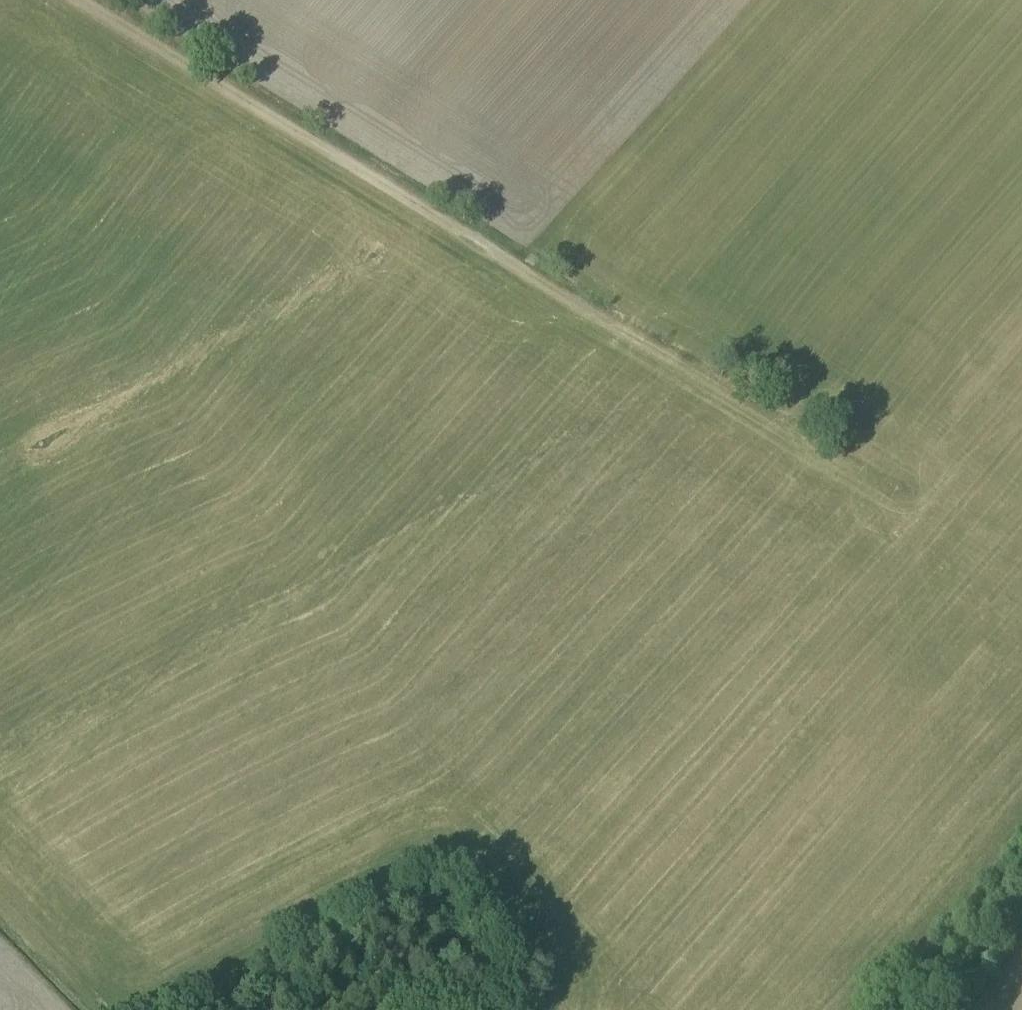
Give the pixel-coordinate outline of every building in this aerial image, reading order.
[(626,342),(621,349),(640,363),(645,355),(626,342)]
